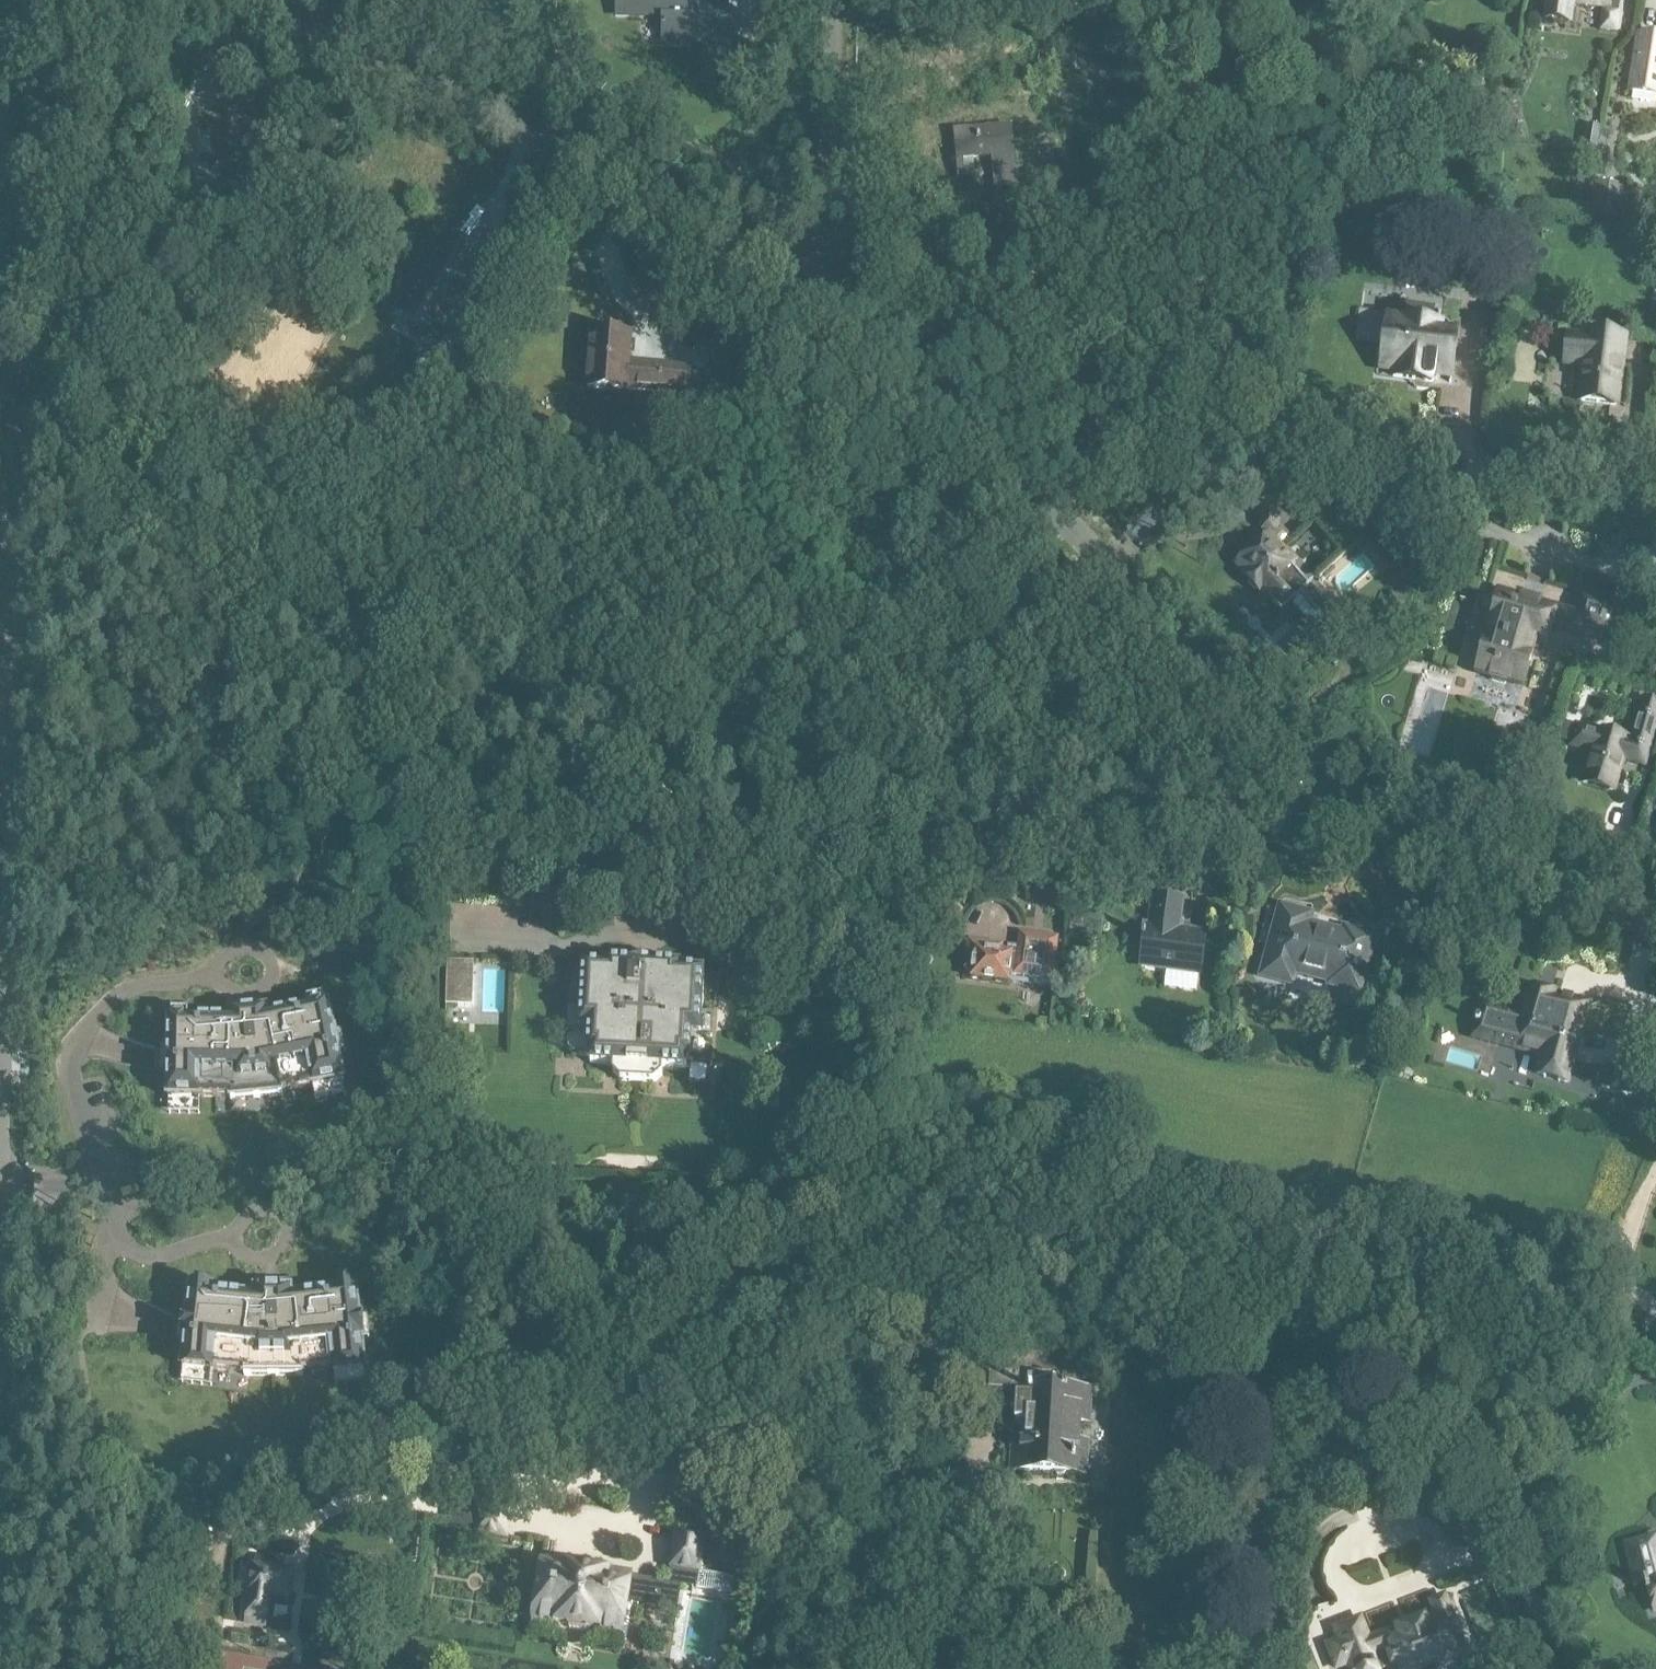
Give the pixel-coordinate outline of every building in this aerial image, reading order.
[(718,0),(616,0),(616,18),(662,18),(662,45),(703,46),(703,82),(732,83),(732,17),(718,17),(718,0)] [(1545,20),(1552,21),(1554,25),(1562,26),(1565,23),(1573,24),(1575,6),(1603,10),(1601,30),(1616,32),(1619,6),(1611,5),(1611,0),(1548,0),(1545,20)] [(1627,94),(1655,98),(1655,35),(1636,32),(1627,94)] [(1601,127),(1587,125),(1583,148),(1598,150),(1601,127)] [(993,157),(996,189),(1025,186),(1023,171),(1016,172),(1012,129),(955,134),(958,159),(993,157)] [(272,265),(261,258),(251,275),(256,279),(261,271),(266,275),(272,265)] [(1450,331),(1449,328),(1388,319),(1376,322),(1374,339),(1385,344),(1382,359),(1396,362),(1393,379),(1415,381),(1416,378),(1452,384),(1458,336),(1450,335),(1450,331)] [(631,335),(592,331),(588,388),(626,392),(626,389),(689,394),(691,365),(629,360),(631,335)] [(1589,338),(1568,336),(1565,363),(1586,366),(1581,402),(1616,407),(1625,339),(1589,335),(1589,338)] [(702,448),(682,446),(681,458),(702,461),(702,448)] [(1238,565),(1249,578),(1248,579),(1248,583),(1253,589),(1258,590),(1259,589),(1268,600),(1271,598),(1282,611),(1291,602),(1312,627),(1324,628),(1333,620),(1333,609),(1312,584),(1311,586),(1292,565),(1296,562),(1286,550),(1288,547),(1287,545),(1293,540),(1283,528),(1278,532),(1281,506),(1263,505),(1260,530),(1269,532),(1272,535),(1261,545),(1255,539),(1242,551),(1247,557),(1238,565)] [(1404,562),(1401,578),(1414,581),(1416,564),(1404,562)] [(1474,674),(1524,690),(1534,657),(1532,657),(1537,640),(1546,642),(1550,629),(1552,626),(1565,631),(1565,632),(1612,646),(1624,604),(1577,591),(1571,612),(1499,591),(1491,614),(1489,613),(1481,637),(1486,638),(1474,674)] [(1592,750),(1583,781),(1614,789),(1623,759),(1631,761),(1630,763),(1645,768),(1646,765),(1655,728),(1655,703),(1643,699),(1638,714),(1631,741),(1613,736),(1614,734),(1600,730),(1599,732),(1577,726),(1572,744),(1592,750)] [(1567,742),(1572,725),(1559,722),(1555,738),(1567,742)] [(1213,753),(1219,761),(1226,756),(1220,748),(1213,753)] [(1046,885),(1044,906),(1060,908),(1061,886),(1046,885)] [(1147,926),(1142,965),(1202,974),(1208,935),(1179,930),(1184,903),(1156,899),(1152,927),(1147,926)] [(1316,913),(1279,904),(1258,978),(1295,989),(1298,977),(1327,985),(1325,988),(1363,998),(1380,936),(1343,925),(1341,930),(1313,922),(1316,913)] [(969,941),(965,969),(972,970),(971,978),(1008,983),(1009,974),(1051,980),(1056,938),(1020,933),(1017,954),(1002,952),(1003,945),(969,941)] [(704,1040),(702,1039),(705,970),(682,969),(682,965),(604,961),(604,964),(581,963),(579,1009),(578,1033),(575,1033),(569,1039),(568,1049),(574,1055),(586,1055),(586,1057),(589,1057),(588,1065),(613,1066),(612,1074),(620,1083),(654,1084),(663,1076),(663,1069),(687,1070),(688,1062),(703,1063),(710,1057),(710,1046),(704,1040)] [(475,962),(447,962),(446,1005),(473,1006),(475,962)] [(1484,1005),(1473,1037),(1541,1056),(1537,1074),(1568,1083),(1589,1008),(1528,990),(1521,1015),(1484,1005)] [(169,1069),(168,1098),(169,1098),(200,1098),(231,1098),(231,1100),(283,1095),(283,1093),(313,1087),(344,1081),(345,1081),(339,1053),(335,1032),(329,1005),(326,1005),(324,998),(308,1002),(309,1009),(268,1017),(267,1010),(231,1014),(231,1021),(189,1020),(189,1013),(172,1013),(172,1020),(169,1020),(169,1049),(169,1069)] [(182,1370),(183,1370),(214,1373),(215,1373),(215,1370),(244,1372),(245,1376),(303,1376),(303,1372),(333,1369),(333,1372),(334,1372),(365,1368),(366,1368),(363,1340),(366,1339),(363,1317),(363,1316),(360,1316),(357,1284),(352,1285),(350,1283),(340,1284),(338,1286),(334,1287),(334,1292),(322,1293),(309,1295),(292,1297),(292,1290),(255,1290),(255,1296),(238,1295),(225,1293),(213,1292),(213,1287),(209,1287),(208,1284),(197,1283),(195,1285),(191,1285),(187,1317),(184,1317),(184,1318),(182,1339),(182,1340),(185,1340),(182,1370)] [(1032,1368),(988,1365),(986,1392),(1012,1394),(1011,1406),(1017,1407),(1016,1420),(1027,1420),(1026,1437),(1015,1436),(1013,1470),(1086,1474),(1088,1442),(1077,1441),(1078,1424),(1089,1424),(1091,1391),(1055,1389),(1055,1379),(1049,1373),(1033,1372),(1032,1368)] [(668,1583),(630,1577),(626,1602),(676,1609),(680,1585),(734,1594),(736,1578),(698,1573),(705,1533),(676,1528),(668,1583)] [(1622,1543),(1634,1589),(1644,1586),(1646,1592),(1647,1592),(1654,1616),(1655,1615),(1655,1533),(1622,1543)] [(621,1634),(626,1602),(630,1577),(542,1563),(533,1620),(621,1634)] [(254,1568),(247,1616),(266,1619),(270,1595),(287,1598),(291,1573),(254,1568)] [(191,1620),(194,1597),(184,1596),(181,1618),(191,1620)] [(1351,1668),(1376,1657),(1375,1654),(1392,1647),(1395,1654),(1389,1656),(1394,1668),(1399,1665),(1401,1668),(1444,1668),(1457,1664),(1454,1657),(1460,1655),(1452,1635),(1459,1632),(1444,1597),(1432,1602),(1437,1613),(1370,1642),(1360,1620),(1336,1630),(1351,1668)] [(1314,1660),(1304,1664),(1306,1668),(1317,1668),(1314,1660)]
